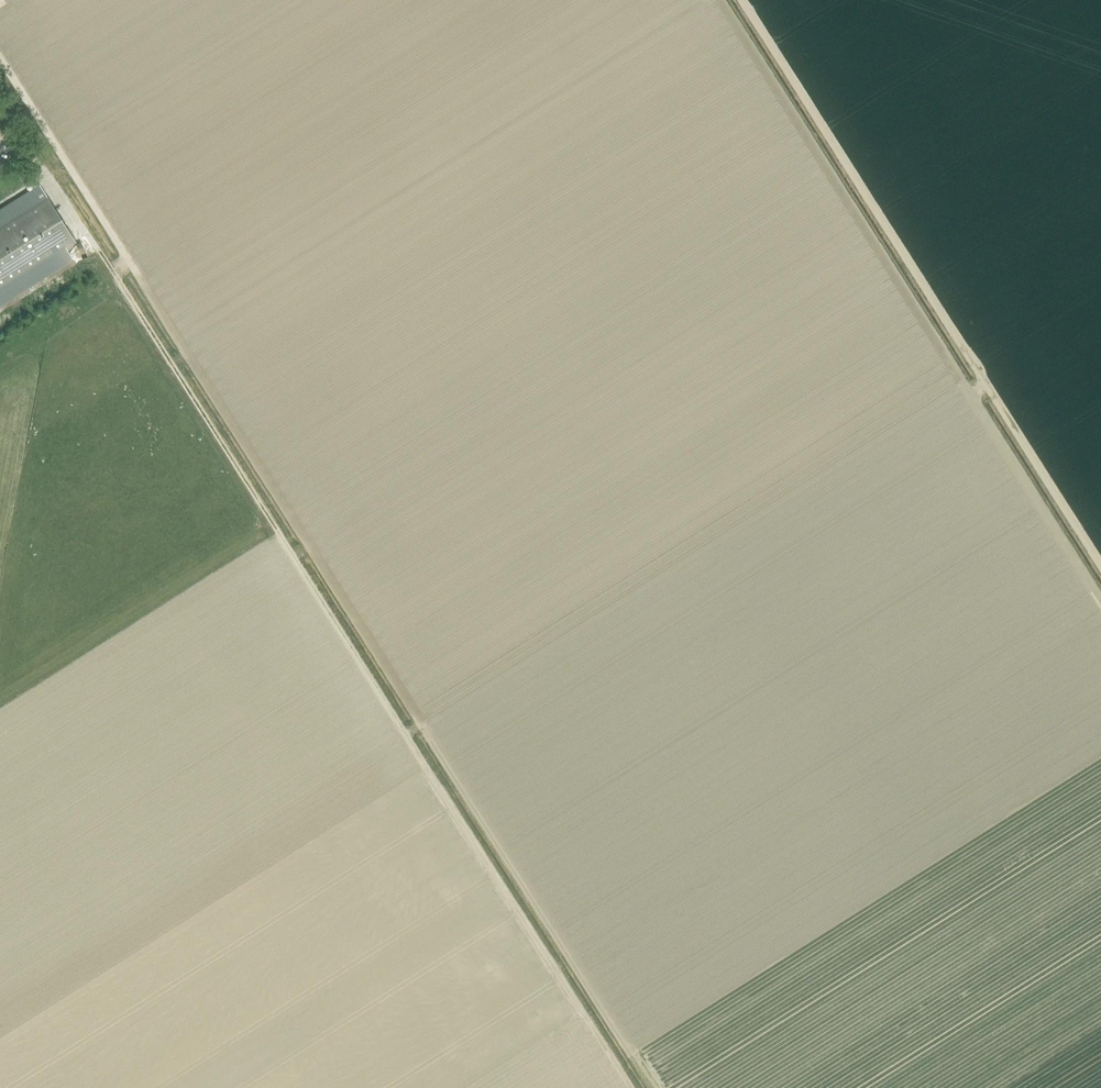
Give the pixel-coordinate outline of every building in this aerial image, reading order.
[(75,242),(46,197),(0,225),(0,289),(75,242)]
